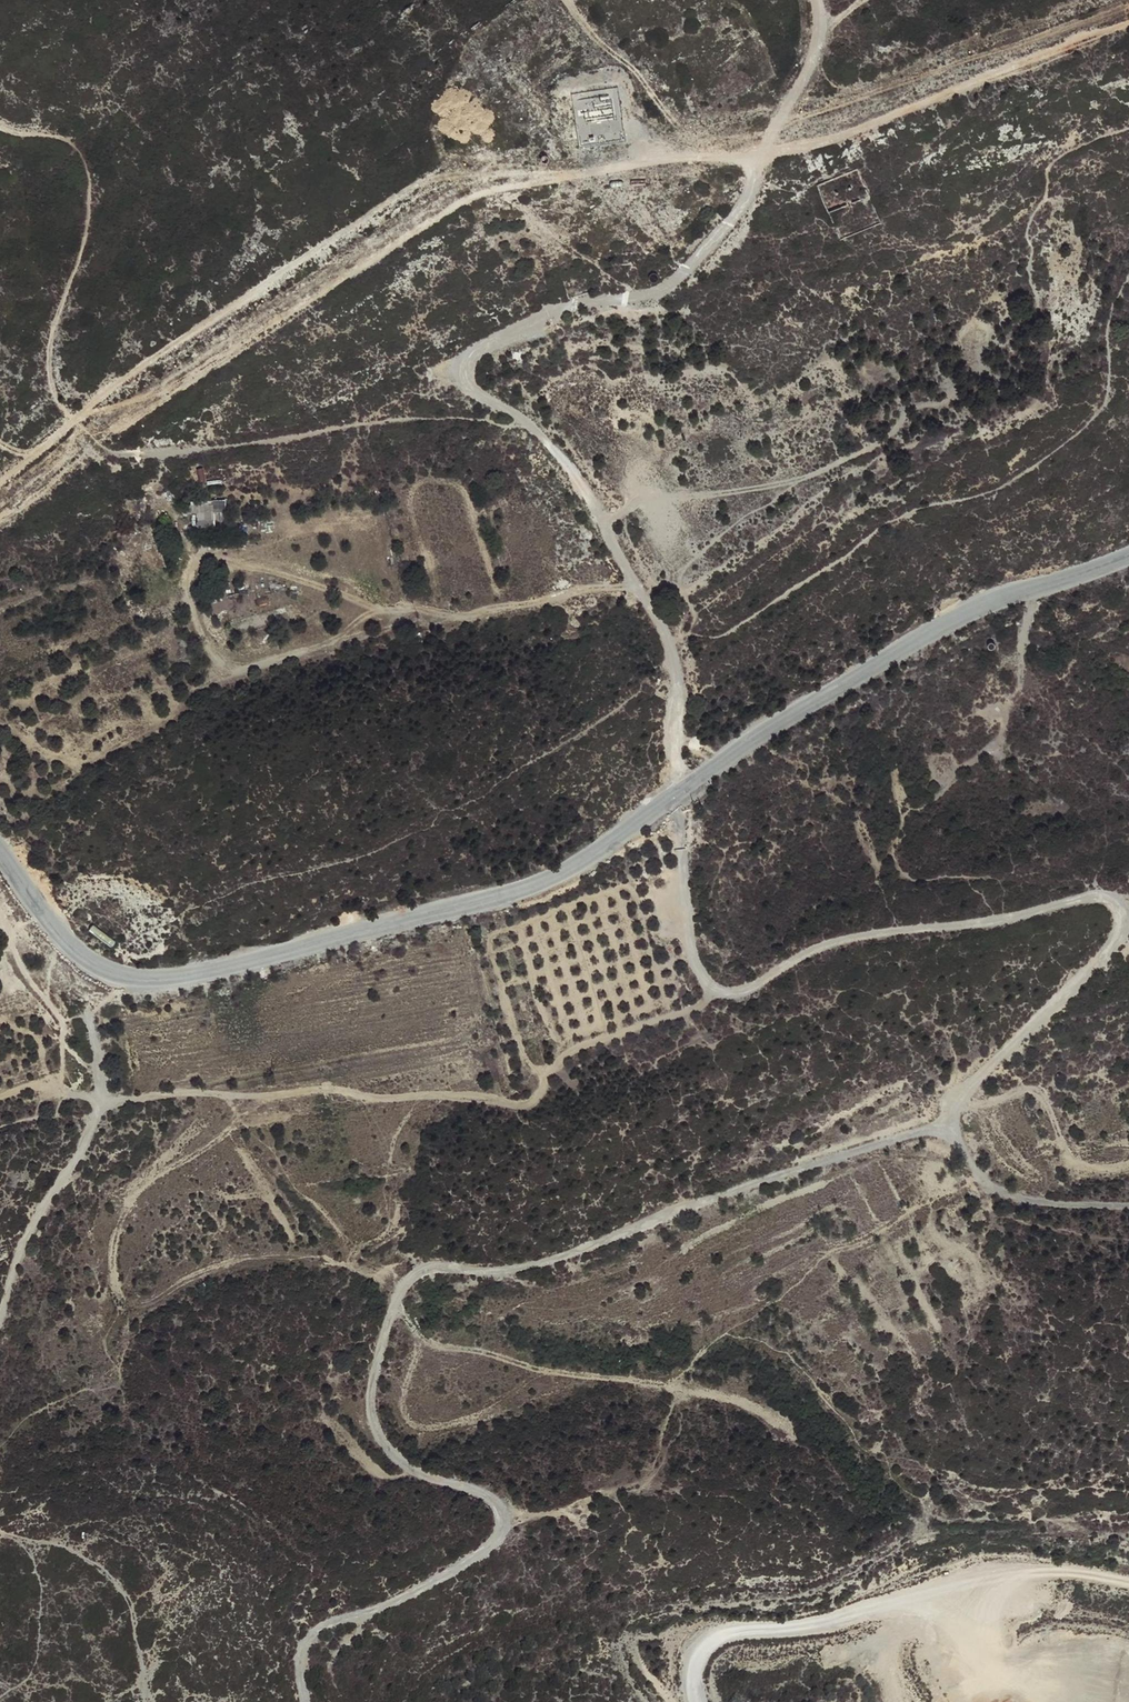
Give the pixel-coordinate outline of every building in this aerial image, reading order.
[(864,168),(821,185),(832,214),(874,197),(864,168)] [(874,197),(832,214),(844,242),(885,225),(874,197)] [(631,251),(610,252),(611,264),(632,262),(631,251)] [(216,527),(216,508),(226,509),(226,500),(198,500),(198,527),(216,527)] [(992,648),(995,648),(997,645),(997,642),(995,640),(991,639),(988,641),(988,644),(989,647),(992,648)] [(987,1219),(984,1213),(972,1217),(975,1224),(987,1219)]
